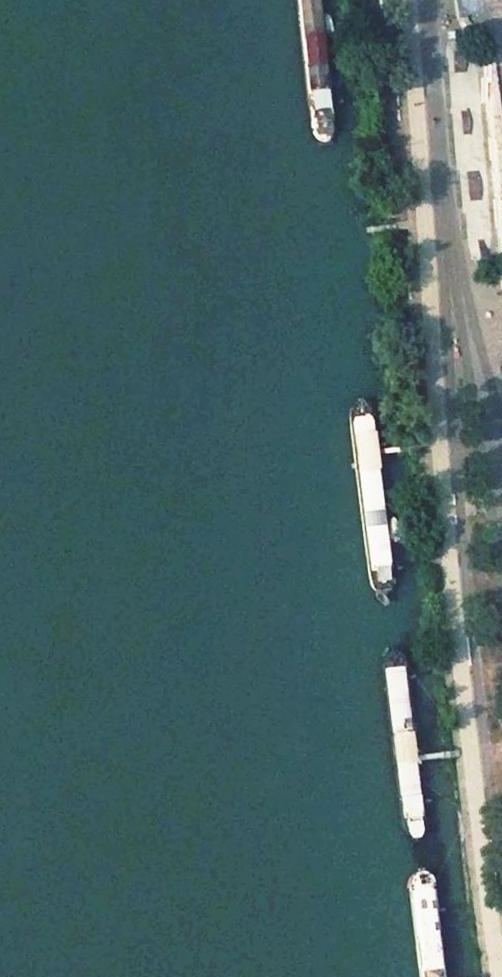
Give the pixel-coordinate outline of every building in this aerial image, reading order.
[(312,133),(315,139),(323,146),(330,142),(334,132),(321,0),(296,0),(312,133)] [(374,416),(359,399),(349,419),(371,589),(382,596),(392,594),(397,582),(374,416)] [(405,660),(391,651),(382,663),(400,826),(406,840),(417,842),(423,837),(425,820),(405,660)] [(407,886),(419,976),(445,976),(434,885),(430,874),(417,873),(410,877),(407,886)]
